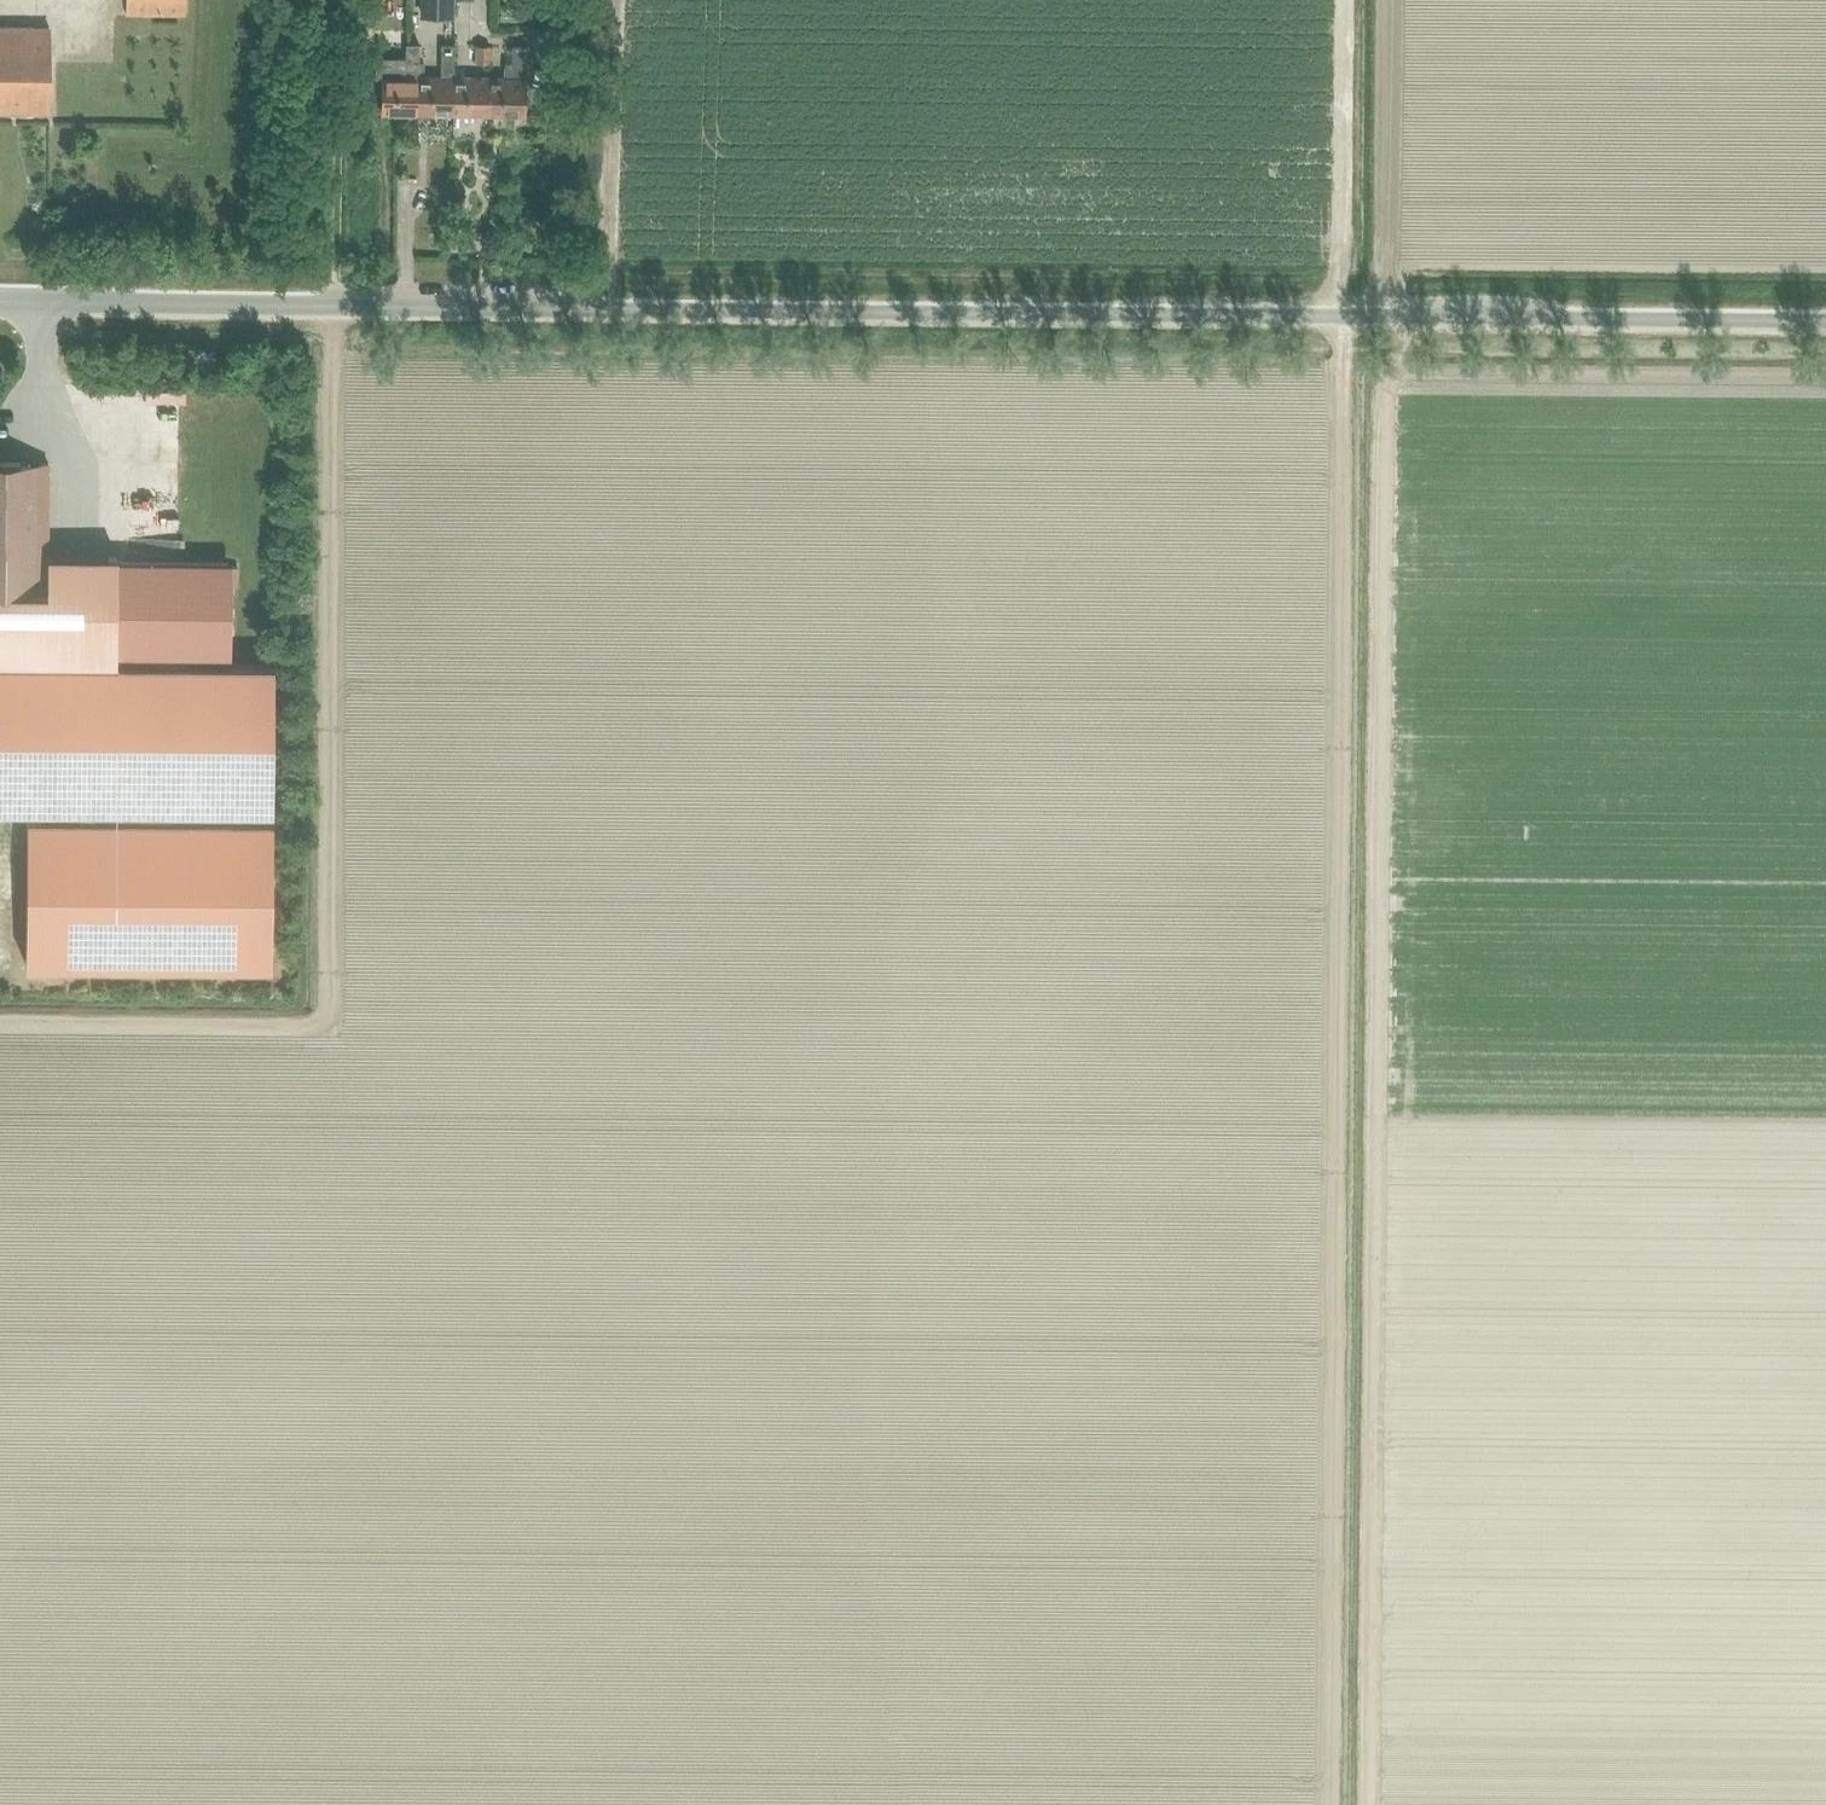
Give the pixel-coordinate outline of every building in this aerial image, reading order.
[(186,0),(126,0),(126,16),(186,17),(186,0)] [(379,0),(335,0),(335,10),(378,11),(379,0)] [(422,16),(451,16),(451,0),(422,0),(422,16)] [(49,26),(0,26),(0,112),(49,112),(49,26)] [(418,114),(419,78),(419,45),(406,45),(406,59),(376,59),(376,81),(383,81),(382,114),(418,114)] [(419,78),(418,114),(453,115),(454,78),(455,78),(456,45),(441,45),(441,78),(419,78)] [(491,63),(491,47),(475,46),(475,63),(491,63)] [(488,115),(524,116),(525,46),(512,46),(512,63),(505,63),(505,79),(489,79),(488,115)] [(489,79),(455,78),(454,78),(453,115),(488,115),(489,79)] [(47,592),(48,464),(0,463),(0,592),(47,592)] [(154,654),(228,653),(228,560),(117,560),(117,653),(122,653),(122,663),(57,664),(58,809),(121,808),(186,808),(276,807),(275,662),(154,663),(154,654)] [(57,664),(0,664),(0,809),(58,809),(57,664)] [(121,818),(32,819),(33,964),(277,961),(276,816),(187,817),(186,808),(121,808),(121,818)]
